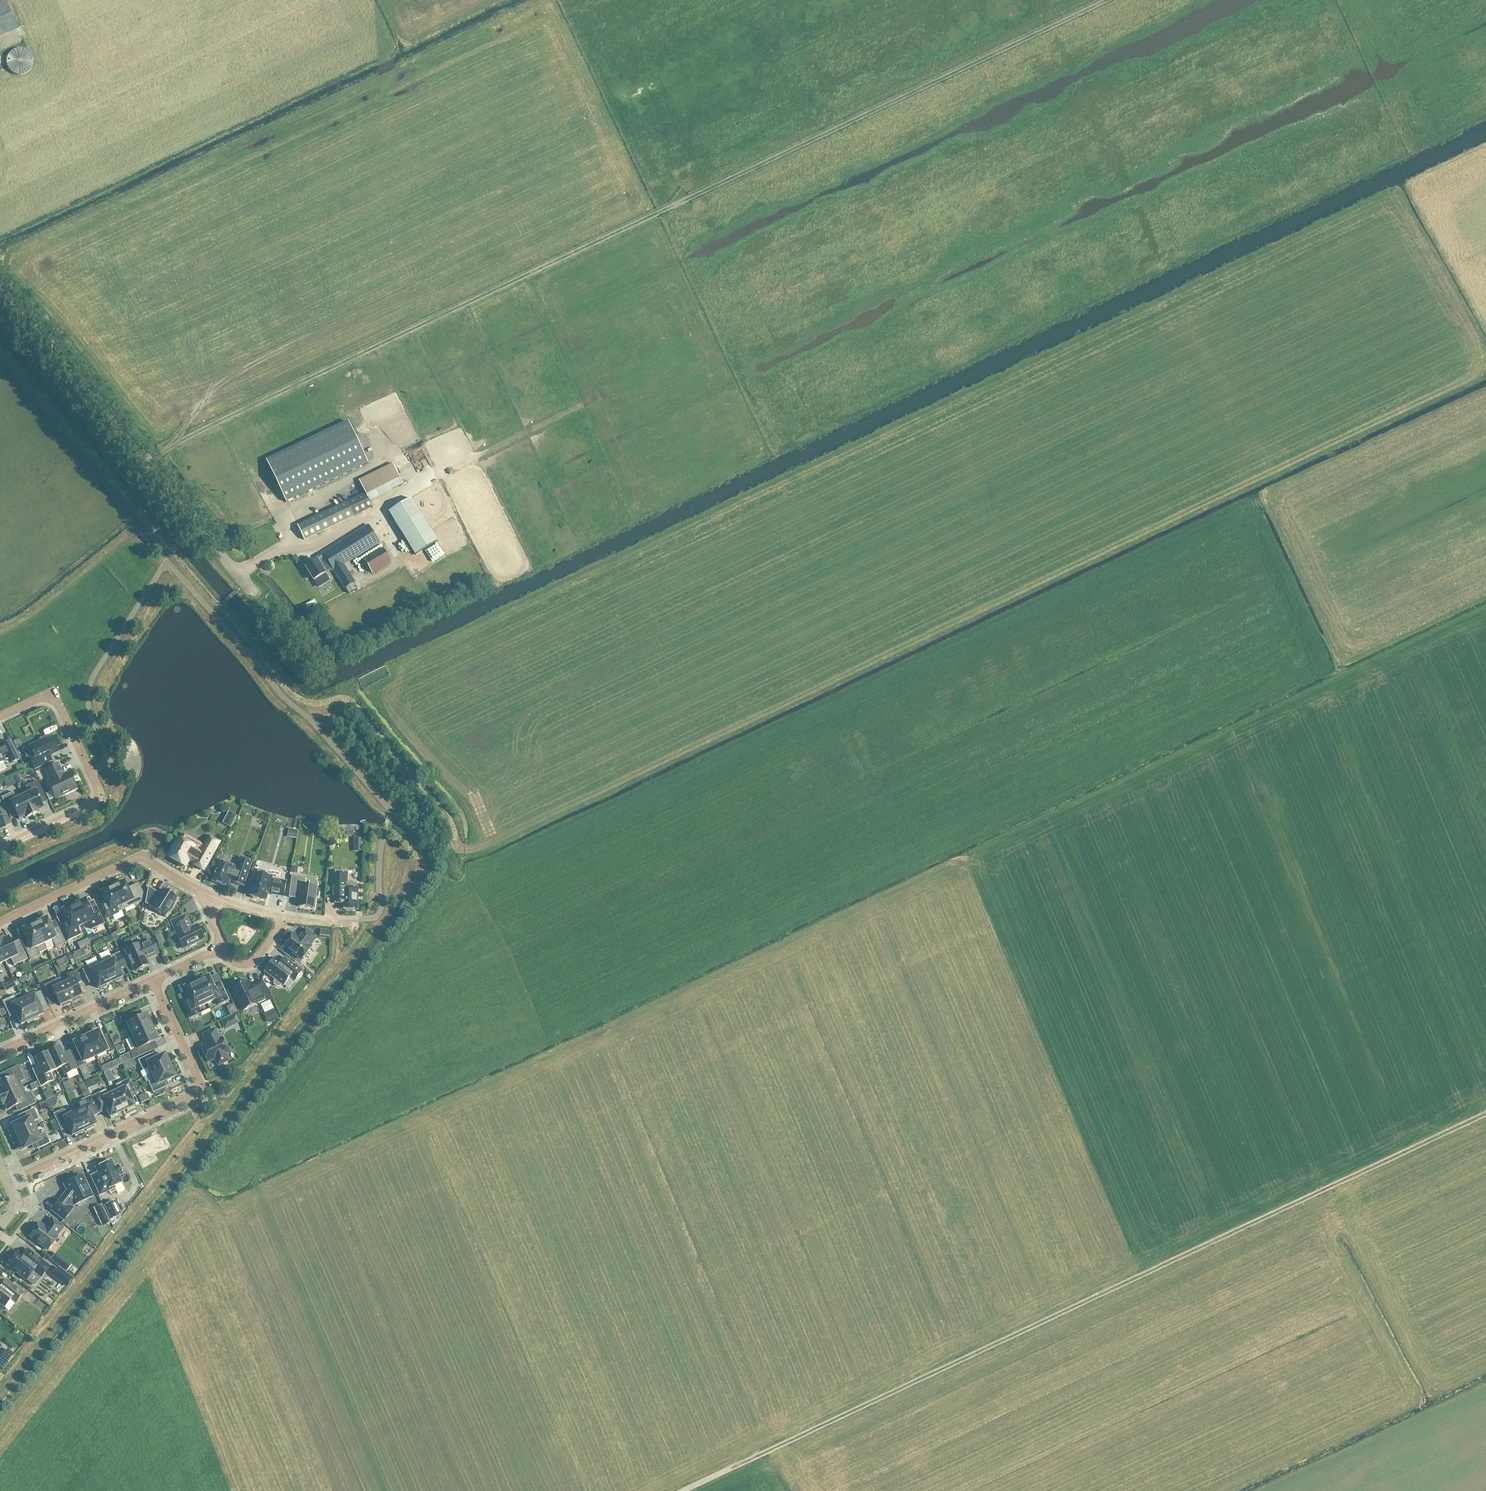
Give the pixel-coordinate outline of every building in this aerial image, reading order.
[(18,28),(6,1),(0,4),(0,36),(18,28)] [(31,70),(32,69),(33,67),(33,66),(34,64),(34,63),(34,61),(33,59),(32,56),(32,55),(31,53),(30,52),(28,51),(27,50),(25,49),(22,48),(21,48),(20,48),(18,48),(17,49),(15,49),(14,50),(13,51),(11,51),(9,53),(8,55),(7,56),(7,58),(7,60),(6,62),(7,64),(7,66),(7,67),(9,70),(10,71),(12,73),(15,75),(17,75),(19,75),(21,76),(24,75),(26,74),(28,73),(29,72),(30,71),(31,70)] [(286,502),(368,463),(348,421),(266,460),(286,502)] [(358,480),(365,494),(368,501),(403,483),(393,463),(358,480)] [(365,494),(347,502),(297,525),(304,540),(354,516),(372,507),(368,501),(365,494)] [(437,541),(411,498),(389,512),(415,554),(437,541)] [(317,559),(306,567),(314,580),(315,580),(319,587),(329,580),(330,581),(326,573),(333,569),(345,588),(346,588),(354,583),(355,582),(344,564),(380,542),(368,525),(323,553),(323,554),(316,558),(317,559)] [(383,548),(364,560),(372,573),(391,562),(383,548)] [(51,761),(48,755),(58,751),(51,736),(46,738),(45,736),(40,739),(41,740),(29,746),(33,755),(29,757),(34,769),(51,761)] [(10,763),(18,759),(10,742),(2,745),(2,746),(0,747),(0,764),(4,762),(5,764),(10,762),(10,763)] [(48,782),(55,797),(56,797),(58,798),(63,796),(63,794),(75,788),(73,784),(75,782),(72,777),(70,777),(68,773),(62,776),(61,773),(57,764),(45,769),(51,781),(48,782)] [(21,793),(31,815),(38,812),(37,811),(42,808),(39,800),(39,799),(44,796),(37,780),(25,786),(28,793),(22,796),(21,793)] [(42,787),(46,797),(52,795),(49,785),(42,787)] [(31,815),(21,793),(15,796),(13,791),(1,797),(8,813),(13,810),(15,811),(19,819),(24,816),(25,818),(31,815)] [(189,860),(194,863),(194,864),(204,870),(219,842),(209,836),(203,848),(192,842),(190,844),(178,837),(173,846),(171,845),(167,853),(168,854),(167,856),(175,860),(174,862),(182,867),(183,865),(185,866),(189,860)] [(233,881),(233,882),(243,885),(251,862),(241,858),(237,869),(234,867),(234,866),(219,861),(212,881),(227,886),(229,880),(233,881)] [(265,875),(266,873),(264,871),(260,870),(258,871),(257,873),(256,873),(250,895),(252,896),(253,898),(257,899),(259,898),(266,899),(268,892),(271,893),(271,894),(283,897),(286,881),(271,878),(272,877),(265,875)] [(332,873),(332,891),(332,903),(341,903),(341,909),(344,909),(346,911),(352,911),(354,909),(357,909),(357,888),(357,884),(355,883),(346,883),(346,873),(332,873)] [(305,877),(292,875),(289,897),(296,898),(296,897),(300,897),(299,906),(314,908),(316,896),(318,897),(319,889),(317,888),(317,886),(304,885),(305,877)] [(112,886),(123,910),(141,901),(143,893),(138,883),(127,888),(124,881),(121,882),(121,880),(114,883),(114,885),(112,886)] [(123,910),(112,886),(109,888),(109,886),(101,889),(102,891),(100,892),(104,900),(97,903),(105,918),(123,910)] [(168,910),(170,911),(174,904),(172,903),(176,897),(163,889),(159,895),(156,894),(157,892),(148,887),(145,903),(152,907),(151,908),(164,916),(168,910)] [(75,904),(73,905),(82,924),(85,923),(90,925),(91,929),(104,923),(96,907),(91,909),(89,908),(85,899),(82,901),(82,899),(74,902),(75,904)] [(82,924),(73,905),(71,906),(70,904),(63,908),(64,909),(61,911),(66,920),(65,922),(60,924),(68,940),(80,934),(78,930),(80,926),(82,924)] [(34,923),(43,943),(51,940),(55,947),(66,942),(58,926),(52,929),(47,917),(45,918),(44,916),(37,919),(38,921),(34,923)] [(197,925),(190,928),(185,916),(172,922),(178,934),(176,935),(182,948),(189,945),(190,946),(197,943),(196,941),(203,938),(197,925)] [(43,943),(34,923),(30,925),(29,923),(22,926),(23,928),(21,929),(27,941),(22,943),(29,960),(39,955),(36,947),(43,943)] [(284,946),(302,959),(311,947),(309,945),(315,937),(305,929),(300,935),(301,936),(299,938),(294,934),(284,946)] [(159,931),(152,933),(156,944),(163,942),(159,931)] [(93,946),(104,941),(102,935),(90,940),(93,946)] [(0,939),(0,952),(4,961),(9,958),(11,959),(14,965),(27,959),(20,944),(13,948),(8,938),(2,940),(1,939),(0,939)] [(148,956),(148,957),(157,953),(151,940),(139,946),(138,944),(125,950),(134,970),(135,970),(136,971),(141,969),(141,967),(147,964),(144,957),(148,956)] [(119,952),(100,961),(110,982),(114,980),(115,982),(121,979),(120,977),(122,976),(119,971),(126,967),(124,963),(119,952)] [(60,954),(52,958),(55,965),(63,960),(60,954)] [(285,957),(281,963),(275,958),(264,971),(276,980),(274,981),(274,984),(277,986),(280,986),(281,984),(283,986),(290,977),(294,981),(304,969),(296,962),(294,964),(285,957)] [(110,982),(100,961),(82,969),(87,980),(93,978),(98,988),(99,987),(100,989),(106,986),(106,984),(110,982)] [(63,983),(71,1000),(73,999),(74,1001),(79,998),(79,997),(81,995),(76,984),(81,981),(76,970),(66,974),(69,980),(63,983)] [(201,980),(197,981),(207,1003),(216,999),(219,1004),(228,1000),(220,982),(215,985),(213,984),(209,976),(208,976),(206,975),(201,977),(200,979),(201,980)] [(71,1000),(63,983),(56,986),(53,980),(43,985),(49,997),(54,994),(60,1006),(62,1004),(63,1005),(69,1003),(68,1002),(71,1000)] [(207,1003),(197,981),(193,983),(191,982),(187,984),(186,986),(185,987),(189,996),(188,998),(182,1001),(190,1018),(201,1013),(198,1007),(207,1003)] [(242,985),(239,984),(235,985),(235,988),(233,989),(234,991),(233,994),(234,998),(237,999),(243,1011),(258,1004),(270,999),(261,982),(250,987),(248,982),(242,985)] [(84,988),(87,997),(96,994),(92,985),(84,988)] [(22,999),(33,1021),(38,1018),(37,1016),(43,1014),(40,1008),(47,1005),(40,991),(22,999)] [(33,1021),(22,999),(17,1002),(14,995),(2,1001),(8,1014),(14,1011),(20,1024),(26,1021),(27,1023),(33,1021)] [(274,1009),(267,1012),(271,1021),(278,1017),(274,1009)] [(129,1038),(151,1027),(148,1021),(150,1020),(147,1014),(142,1016),(138,1018),(134,1011),(119,1018),(129,1038)] [(236,1014),(231,1017),(226,1019),(222,1021),(225,1026),(228,1025),(234,1022),(238,1020),(236,1014)] [(154,1034),(151,1027),(129,1038),(134,1050),(129,1052),(133,1059),(151,1050),(149,1045),(150,1043),(154,1041),(159,1039),(156,1033),(154,1034)] [(91,1034),(86,1036),(95,1056),(107,1051),(108,1053),(114,1050),(107,1035),(101,1038),(98,1030),(97,1031),(96,1029),(90,1032),(91,1034)] [(229,1052),(226,1046),(222,1038),(220,1039),(215,1029),(203,1035),(207,1042),(208,1042),(209,1044),(201,1048),(208,1062),(215,1058),(218,1065),(229,1060),(226,1053),(229,1052)] [(95,1056),(86,1036),(81,1038),(80,1037),(74,1039),(75,1041),(73,1042),(77,1050),(71,1052),(78,1067),(84,1064),(83,1062),(95,1056)] [(69,1051),(62,1054),(59,1047),(47,1052),(55,1070),(61,1067),(65,1074),(77,1069),(69,1051)] [(35,1058),(39,1065),(31,1069),(40,1086),(53,1080),(49,1073),(55,1070),(47,1052),(35,1058)] [(149,1074),(169,1065),(164,1054),(152,1059),(150,1054),(137,1060),(142,1071),(147,1068),(149,1074)] [(84,1064),(78,1067),(85,1081),(91,1078),(84,1064)] [(169,1065),(149,1074),(152,1080),(148,1082),(153,1093),(165,1087),(163,1081),(174,1076),(169,1065)] [(22,1088),(19,1081),(24,1079),(17,1066),(2,1073),(6,1081),(0,1084),(0,1098),(22,1088)] [(136,1094),(135,1091),(129,1079),(117,1085),(119,1090),(113,1093),(122,1111),(126,1109),(127,1111),(135,1107),(130,1097),(136,1094)] [(22,1088),(0,1098),(0,1100),(5,1111),(17,1105),(19,1110),(35,1103),(30,1092),(25,1094),(22,1088)] [(122,1111),(113,1093),(107,1095),(105,1091),(92,1097),(99,1112),(106,1109),(110,1119),(118,1115),(118,1113),(122,1111)] [(80,1106),(74,1109),(83,1129),(85,1128),(86,1130),(94,1127),(93,1125),(95,1124),(92,1116),(92,1114),(97,1112),(90,1096),(78,1102),(80,1106)] [(17,1137),(35,1128),(32,1122),(38,1119),(33,1108),(21,1114),(23,1119),(10,1126),(13,1133),(15,1132),(17,1137)] [(83,1129),(74,1109),(66,1113),(65,1110),(62,1109),(53,1114),(60,1128),(67,1125),(71,1135),(74,1134),(75,1136),(82,1132),(81,1130),(83,1129)] [(38,1135),(35,1128),(17,1137),(19,1141),(18,1142),(21,1149),(34,1143),(37,1148),(49,1143),(44,1132),(38,1135)] [(95,1168),(98,1173),(91,1176),(99,1194),(114,1187),(114,1186),(121,1182),(118,1176),(122,1173),(118,1165),(114,1167),(111,1161),(105,1163),(103,1163),(100,1164),(99,1166),(95,1168)] [(72,1208),(69,1206),(72,1201),(73,1204),(73,1205),(92,1196),(91,1196),(82,1175),(82,1174),(63,1183),(63,1184),(64,1184),(67,1190),(60,1199),(60,1198),(51,1210),(63,1219),(72,1208),(72,1207),(72,1208)] [(105,1205),(111,1218),(120,1214),(114,1201),(105,1205)] [(47,1250),(57,1237),(56,1236),(63,1227),(51,1218),(47,1224),(48,1224),(45,1228),(40,1223),(30,1236),(47,1250)] [(17,1252),(7,1265),(26,1280),(34,1286),(40,1277),(49,1266),(37,1256),(27,1249),(22,1256),(17,1252)] [(66,1286),(72,1278),(58,1267),(52,1275),(66,1286)] [(2,1285),(0,1283),(0,1304),(4,1307),(10,1299),(15,1303),(23,1292),(6,1279),(2,1285)] [(29,1288),(23,1294),(30,1301),(35,1294),(29,1288)] [(14,1354),(7,1348),(0,1357),(0,1367),(2,1369),(14,1354)]
